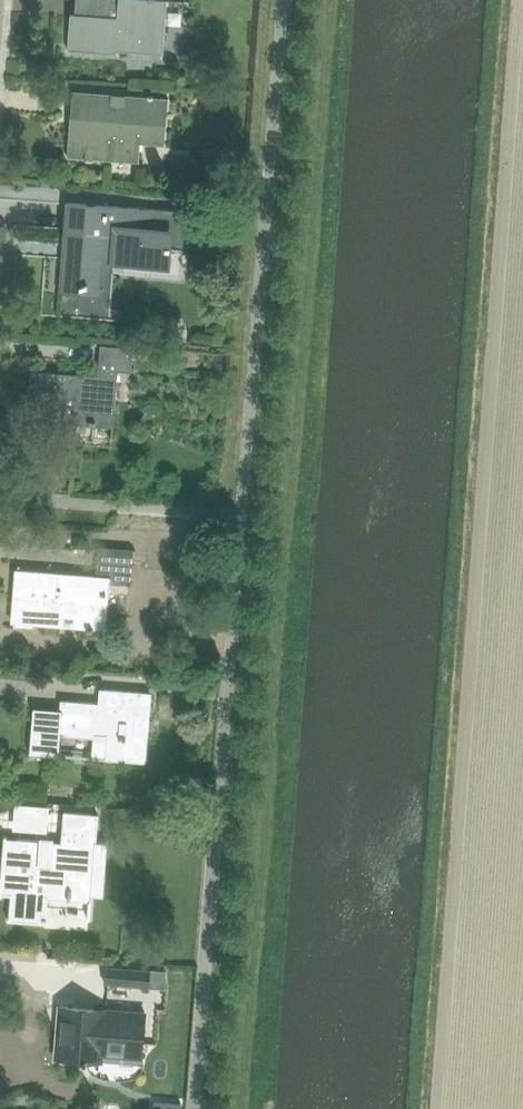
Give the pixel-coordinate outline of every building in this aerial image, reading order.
[(167,2),(188,3),(188,2),(160,0),(76,0),(74,17),(79,18),(78,31),(69,30),(68,50),(86,52),(86,47),(147,52),(148,46),(163,47),(167,2)] [(110,150),(139,152),(140,140),(160,141),(163,99),(167,100),(167,99),(153,97),(153,95),(147,95),(147,97),(72,91),(72,92),(77,92),(75,118),(83,119),(83,127),(73,126),(70,156),(67,156),(67,157),(86,159),(86,156),(91,157),(90,159),(109,161),(110,150)] [(185,211),(164,210),(65,201),(65,204),(67,204),(65,226),(63,226),(62,243),(68,244),(67,256),(61,256),(61,258),(64,259),(62,281),(59,280),(58,292),(64,292),(65,287),(79,288),(79,289),(80,289),(81,288),(87,286),(87,284),(99,285),(98,295),(99,295),(102,262),(115,263),(115,261),(123,262),(123,264),(124,264),(124,262),(135,263),(135,265),(136,265),(136,263),(146,264),(146,266),(148,266),(147,274),(175,276),(177,248),(182,248),(185,211)] [(159,351),(159,349),(100,344),(97,375),(31,370),(29,390),(40,391),(38,410),(49,411),(48,432),(68,433),(67,442),(76,443),(78,421),(89,422),(89,424),(95,424),(96,421),(112,423),(111,437),(113,437),(118,371),(131,372),(133,348),(159,351)] [(93,575),(17,569),(13,623),(102,630),(106,576),(129,578),(131,549),(95,546),(93,575)] [(145,762),(150,693),(98,689),(97,704),(59,701),(58,711),(32,709),(28,754),(58,757),(59,735),(93,738),(93,732),(108,733),(106,759),(145,762)] [(0,886),(0,892),(9,893),(7,919),(38,922),(40,896),(68,898),(68,890),(90,891),(96,814),(63,812),(61,843),(4,838),(0,886)] [(148,987),(149,971),(105,967),(104,984),(148,987)] [(141,1054),(144,1012),(62,1006),(58,1058),(81,1060),(81,1062),(87,1063),(88,1061),(99,1062),(100,1050),(141,1054)]
